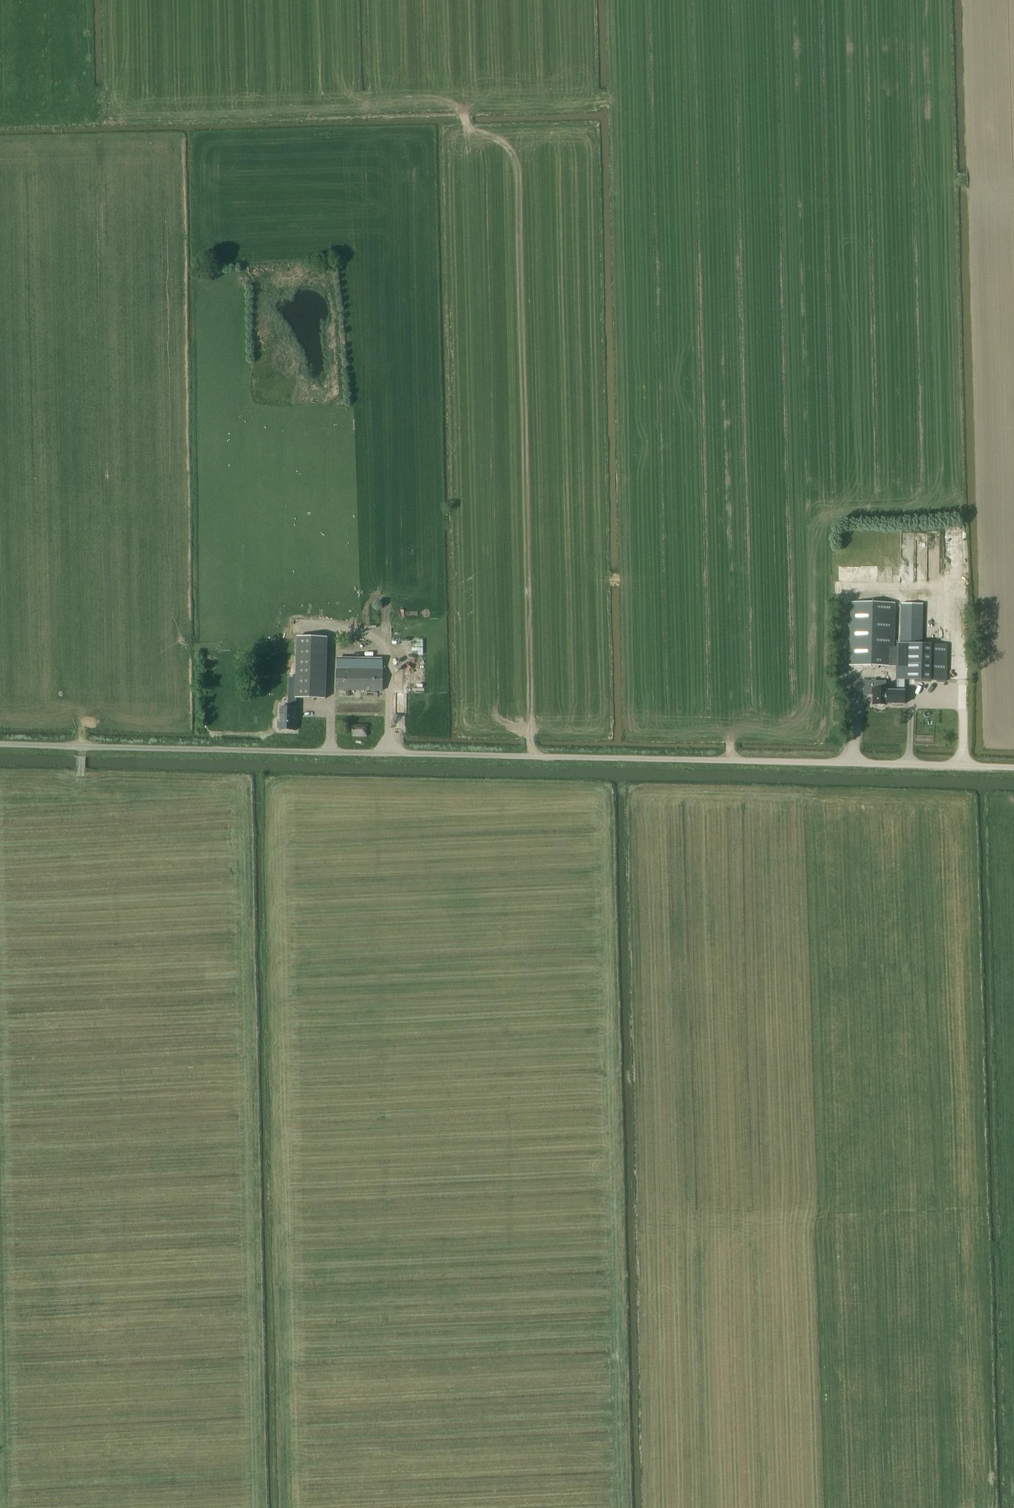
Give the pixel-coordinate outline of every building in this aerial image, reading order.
[(849,666),(894,667),(896,604),(850,603),(849,666)] [(901,603),(900,644),(897,643),(896,680),(905,680),(931,681),(947,681),(948,645),(932,644),(922,644),(923,605),(901,603)] [(297,637),(297,648),(296,698),(326,699),(327,638),(297,637)] [(336,668),(336,691),(383,691),(383,669),(336,668)] [(872,706),(877,706),(879,707),(882,707),(884,706),(886,706),(886,704),(886,691),(886,689),(873,689),(872,706)] [(904,705),(904,691),(896,691),(893,691),(892,689),(889,689),(887,691),(886,691),(886,704),(904,705)] [(279,728),(279,730),(295,731),(296,708),(280,707),(280,721),(278,720),(278,728),(279,728)] [(352,725),(352,736),(367,736),(367,725),(352,725)]
